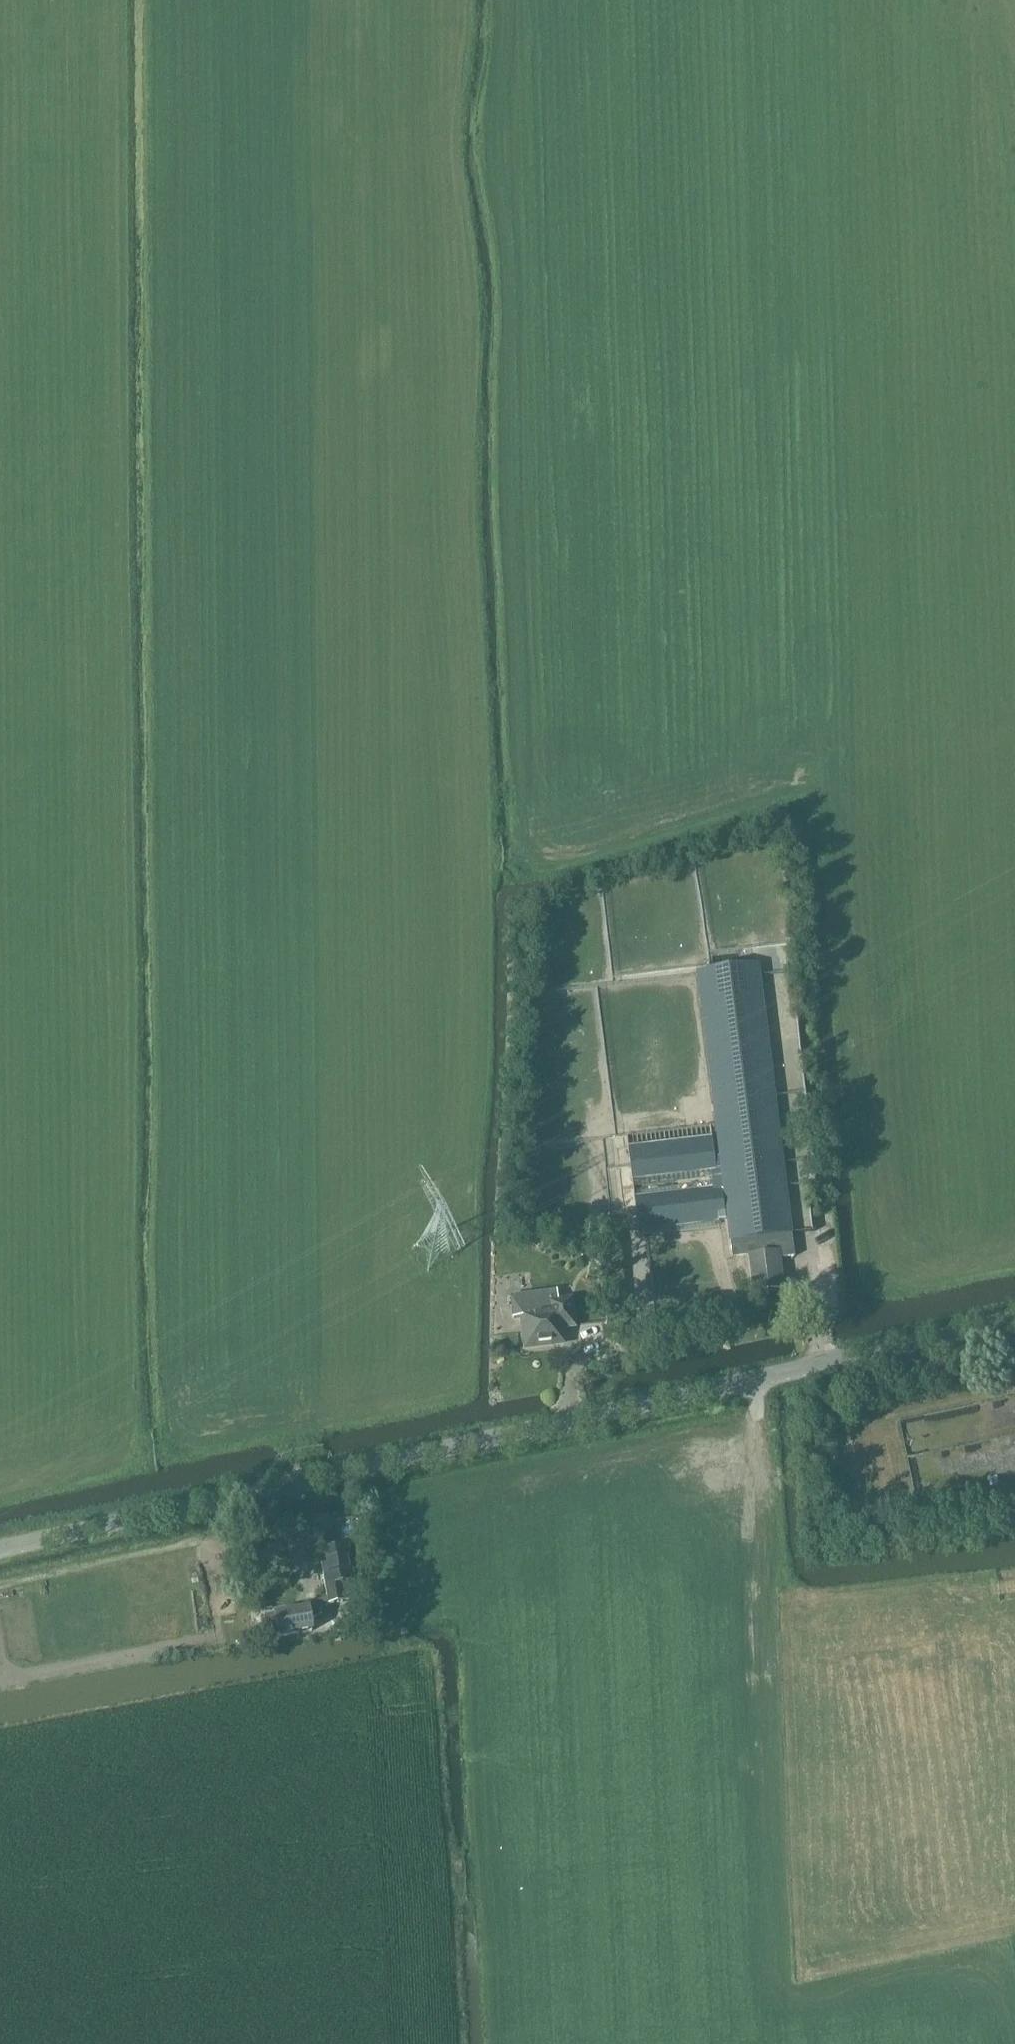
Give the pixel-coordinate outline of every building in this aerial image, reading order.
[(793,1258),(758,966),(698,973),(733,1259),(748,1258),(753,1295),(784,1292),(781,1259),(786,1259),(793,1258)] [(715,1172),(711,1139),(629,1148),(633,1181),(715,1172)] [(721,1188),(635,1198),(639,1231),(724,1221),(721,1188)] [(562,1328),(574,1327),(571,1300),(560,1301),(559,1291),(513,1297),(515,1318),(522,1318),(526,1349),(564,1344),(562,1328)] [(988,1483),(1014,1476),(1014,1452),(985,1460),(982,1448),(965,1453),(968,1464),(982,1461),(988,1483)] [(328,1598),(308,1609),(310,1621),(320,1615),(318,1611),(329,1605),(357,1600),(348,1546),(319,1551),(328,1598)] [(308,1609),(265,1617),(269,1639),(311,1632),(310,1621),(308,1609)]
